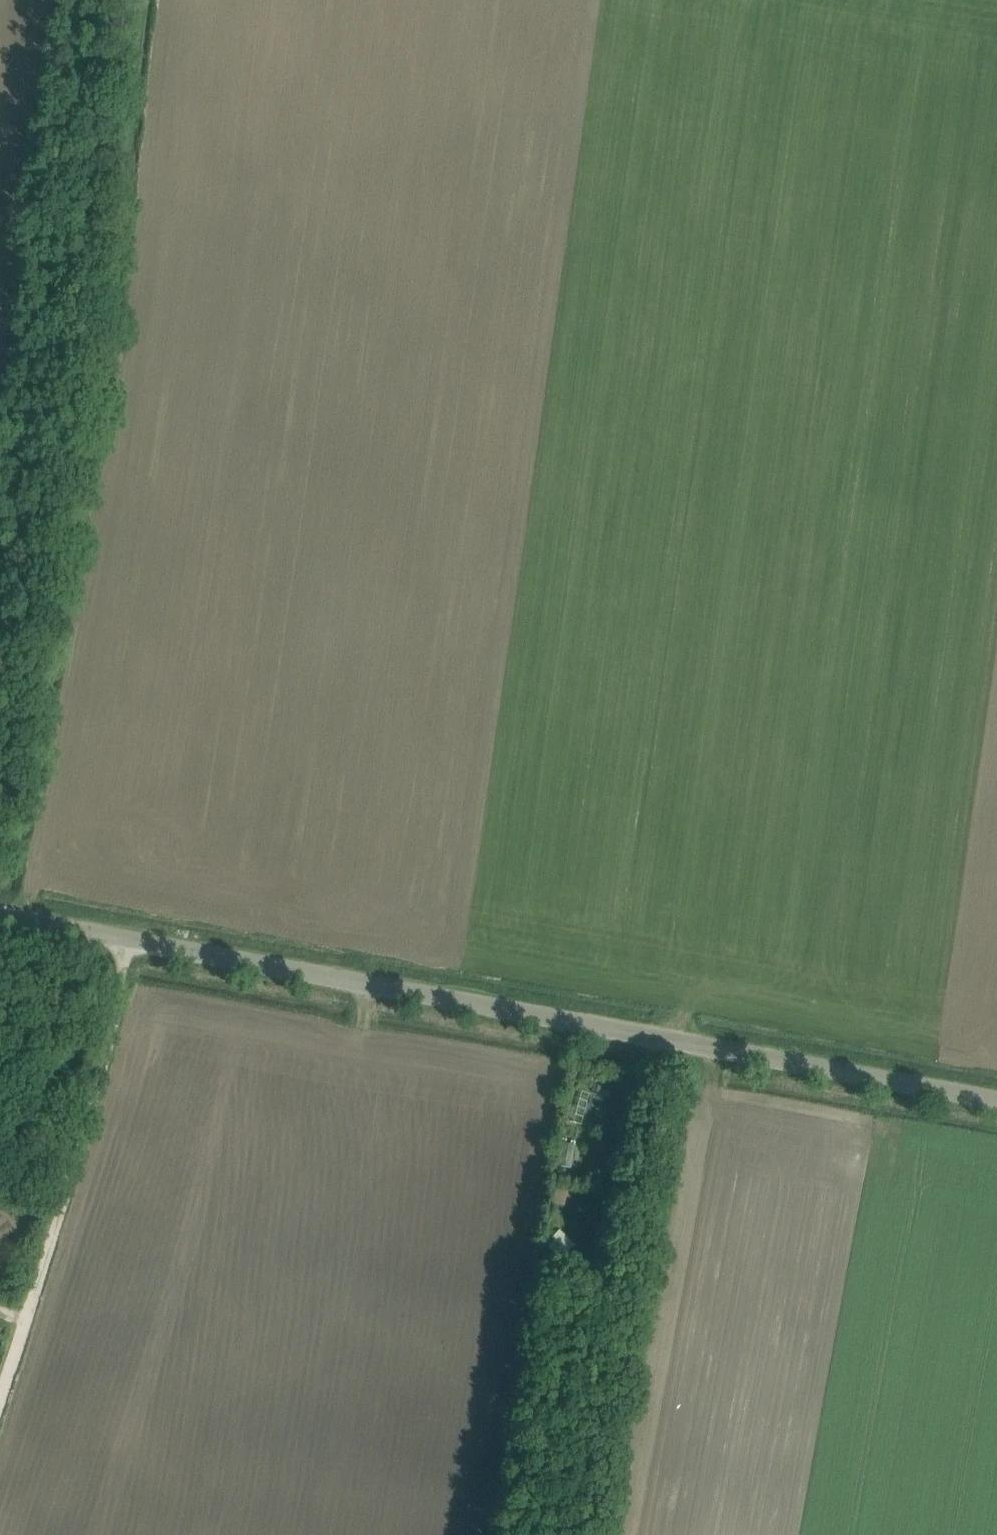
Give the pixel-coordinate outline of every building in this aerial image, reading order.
[(586,1118),(589,1098),(570,1095),(567,1115),(586,1118)]
